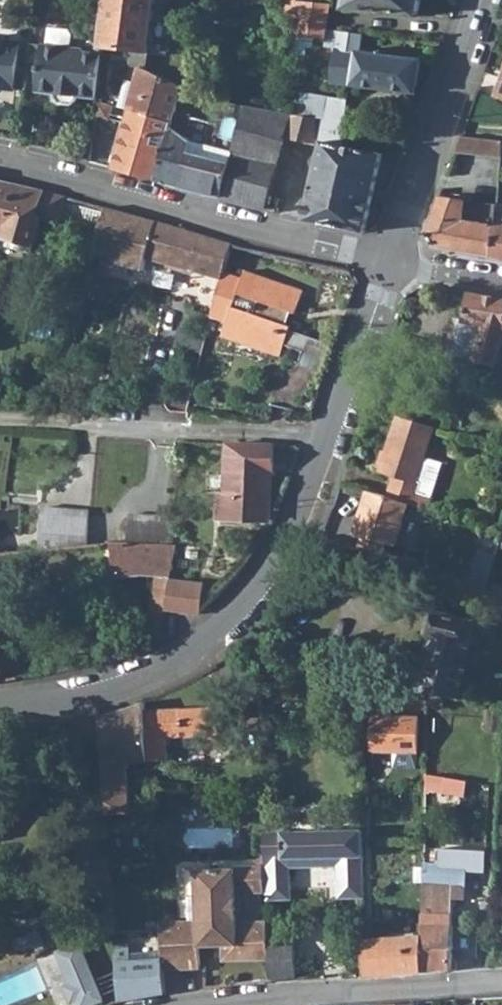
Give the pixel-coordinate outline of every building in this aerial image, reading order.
[(103,47),(145,52),(151,0),(108,0),(103,47)] [(344,12),(398,14),(418,15),(421,0),(346,0),(344,12)] [(294,4),(295,38),(310,41),(329,45),(329,36),(329,17),(330,10),(294,3),(294,4)] [(80,96),(97,98),(102,53),(86,52),(84,49),(70,47),(72,35),(68,30),(47,27),(46,45),(43,45),(37,91),(56,93),(56,101),(60,104),(75,105),(79,102),(80,96)] [(361,38),(339,37),(331,86),(325,85),(324,87),(323,96),(332,96),(333,88),(416,94),(422,60),(361,55),(363,39),(361,38)] [(14,90),(20,42),(7,41),(5,39),(0,38),(0,88),(14,90)] [(310,41),(295,38),(294,50),(295,59),(310,62),(310,41)] [(141,67),(129,109),(173,121),(181,92),(182,84),(149,70),(141,67)] [(173,121),(172,126),(192,140),(233,151),(244,105),(191,94),(181,92),(173,121)] [(332,102),(327,122),(345,126),(347,105),(332,102)] [(244,105),(233,151),(276,163),(283,142),(284,139),(291,117),(292,115),(244,105)] [(118,155),(114,168),(158,180),(172,126),(173,121),(129,109),(118,155)] [(291,117),(284,139),(313,145),(314,141),(315,130),(317,120),(292,115),(291,117)] [(315,130),(314,141),(324,143),(343,146),(344,138),(345,126),(327,122),(317,120),(315,130)] [(172,126),(158,180),(181,186),(182,180),(190,149),(192,140),(172,126)] [(93,131),(90,161),(109,167),(115,138),(112,136),(93,131)] [(501,141),(461,136),(455,152),(499,158),(501,141)] [(182,180),(181,186),(221,196),(233,151),(192,140),(190,149),(182,180)] [(324,143),(306,219),(352,229),(365,231),(366,226),(381,154),(343,146),(324,143)] [(233,151),(221,196),(244,203),(264,208),(275,168),(276,163),(233,151)] [(10,235),(12,238),(35,243),(36,244),(39,236),(40,232),(42,220),(37,218),(39,208),(43,191),(0,181),(0,232),(10,235)] [(442,190),(432,217),(464,222),(465,202),(453,200),(454,191),(442,190)] [(64,197),(60,222),(98,233),(105,208),(64,197)] [(475,202),(474,223),(494,226),(495,224),(497,204),(475,202)] [(116,211),(105,208),(98,233),(94,249),(113,255),(111,261),(142,271),(145,260),(151,262),(152,258),(167,262),(166,266),(171,267),(172,263),(189,268),(188,272),(194,274),(195,269),(222,277),(222,276),(231,244),(160,222),(154,222),(148,220),(116,211)] [(464,222),(432,217),(427,232),(435,246),(491,256),(494,226),(474,223),(464,222)] [(491,256),(501,258),(501,225),(495,224),(494,226),(491,256)] [(35,243),(12,238),(10,246),(32,252),(35,243)] [(218,294),(212,316),(226,321),(221,336),(237,342),(239,337),(266,346),(264,352),(271,354),(279,357),(283,346),(288,333),(289,328),(283,326),(287,314),(294,316),(301,294),(281,287),(243,274),(241,282),(234,299),(225,297),(218,294)] [(218,290),(218,294),(225,297),(234,299),(241,282),(222,276),(222,277),(218,290)] [(470,294),(465,321),(459,320),(451,362),(491,369),(493,360),(501,362),(501,299),(470,294)] [(288,333),(283,346),(302,353),(297,368),(319,376),(329,347),(288,333)] [(491,369),(501,371),(501,362),(493,360),(491,369)] [(388,497),(410,504),(426,509),(439,464),(423,458),(431,428),(397,417),(382,470),(394,474),(388,497)] [(275,446),(229,444),(227,494),(221,494),(220,518),(270,520),(272,472),(274,471),(275,446)] [(388,497),(368,492),(357,533),(398,545),(410,504),(388,497)] [(42,535),(88,537),(89,528),(90,505),(44,502),(42,535)] [(128,530),(128,545),(170,546),(172,517),(129,515),(128,530)] [(88,537),(88,544),(89,544),(105,544),(128,545),(128,530),(89,528),(88,537)] [(128,545),(105,544),(111,581),(133,577),(135,575),(153,576),(142,639),(141,647),(157,641),(159,638),(164,608),(169,578),(174,547),(170,546),(128,545)] [(480,544),(470,579),(488,584),(498,550),(480,544)] [(169,578),(164,608),(200,611),(204,582),(169,578)] [(374,627),(375,596),(334,596),(334,626),(374,627)] [(453,616),(432,611),(426,634),(432,635),(417,690),(426,692),(425,693),(443,696),(447,697),(456,698),(480,610),(456,604),(453,616)] [(113,712),(100,715),(103,755),(103,767),(106,810),(120,809),(117,765),(148,761),(145,710),(144,702),(136,705),(128,708),(113,712)] [(220,707),(145,710),(148,761),(169,760),(168,737),(187,736),(203,735),(204,747),(222,746),(220,707)] [(100,715),(72,719),(76,758),(103,755),(100,715)] [(372,715),(371,749),(416,751),(417,717),(372,715)] [(203,735),(187,736),(188,748),(204,747),(203,735)] [(366,833),(268,835),(267,864),(268,893),(268,901),(294,900),(293,869),(339,868),(341,899),(367,899),(366,833)] [(234,866),(195,868),(196,896),(189,896),(190,920),(160,921),(162,954),(163,970),(202,969),(201,938),(223,937),(223,961),(268,960),(267,940),(266,920),(242,921),(236,918),(236,897),(241,893),(268,893),(267,864),(234,865),(234,866)] [(423,868),(423,902),(453,903),(453,900),(465,900),(465,887),(466,887),(466,869),(423,868)] [(31,947),(42,944),(34,902),(12,906),(18,936),(28,933),(31,947)] [(423,902),(422,924),(452,925),(453,903),(423,902)] [(422,935),(422,947),(451,947),(452,925),(422,924),(422,935)] [(18,936),(11,937),(11,939),(14,951),(31,947),(28,933),(18,936)] [(422,935),(364,939),(364,975),(422,971),(422,947),(422,935)] [(267,940),(268,960),(268,981),(294,979),(293,939),(267,940)] [(56,950),(69,982),(64,985),(70,1001),(76,998),(79,1004),(86,1004),(101,999),(78,941),(56,950)] [(118,1000),(119,1003),(165,994),(163,970),(162,954),(128,956),(127,946),(115,947),(116,966),(118,1000)] [(451,947),(422,947),(422,971),(451,970),(451,947)]
